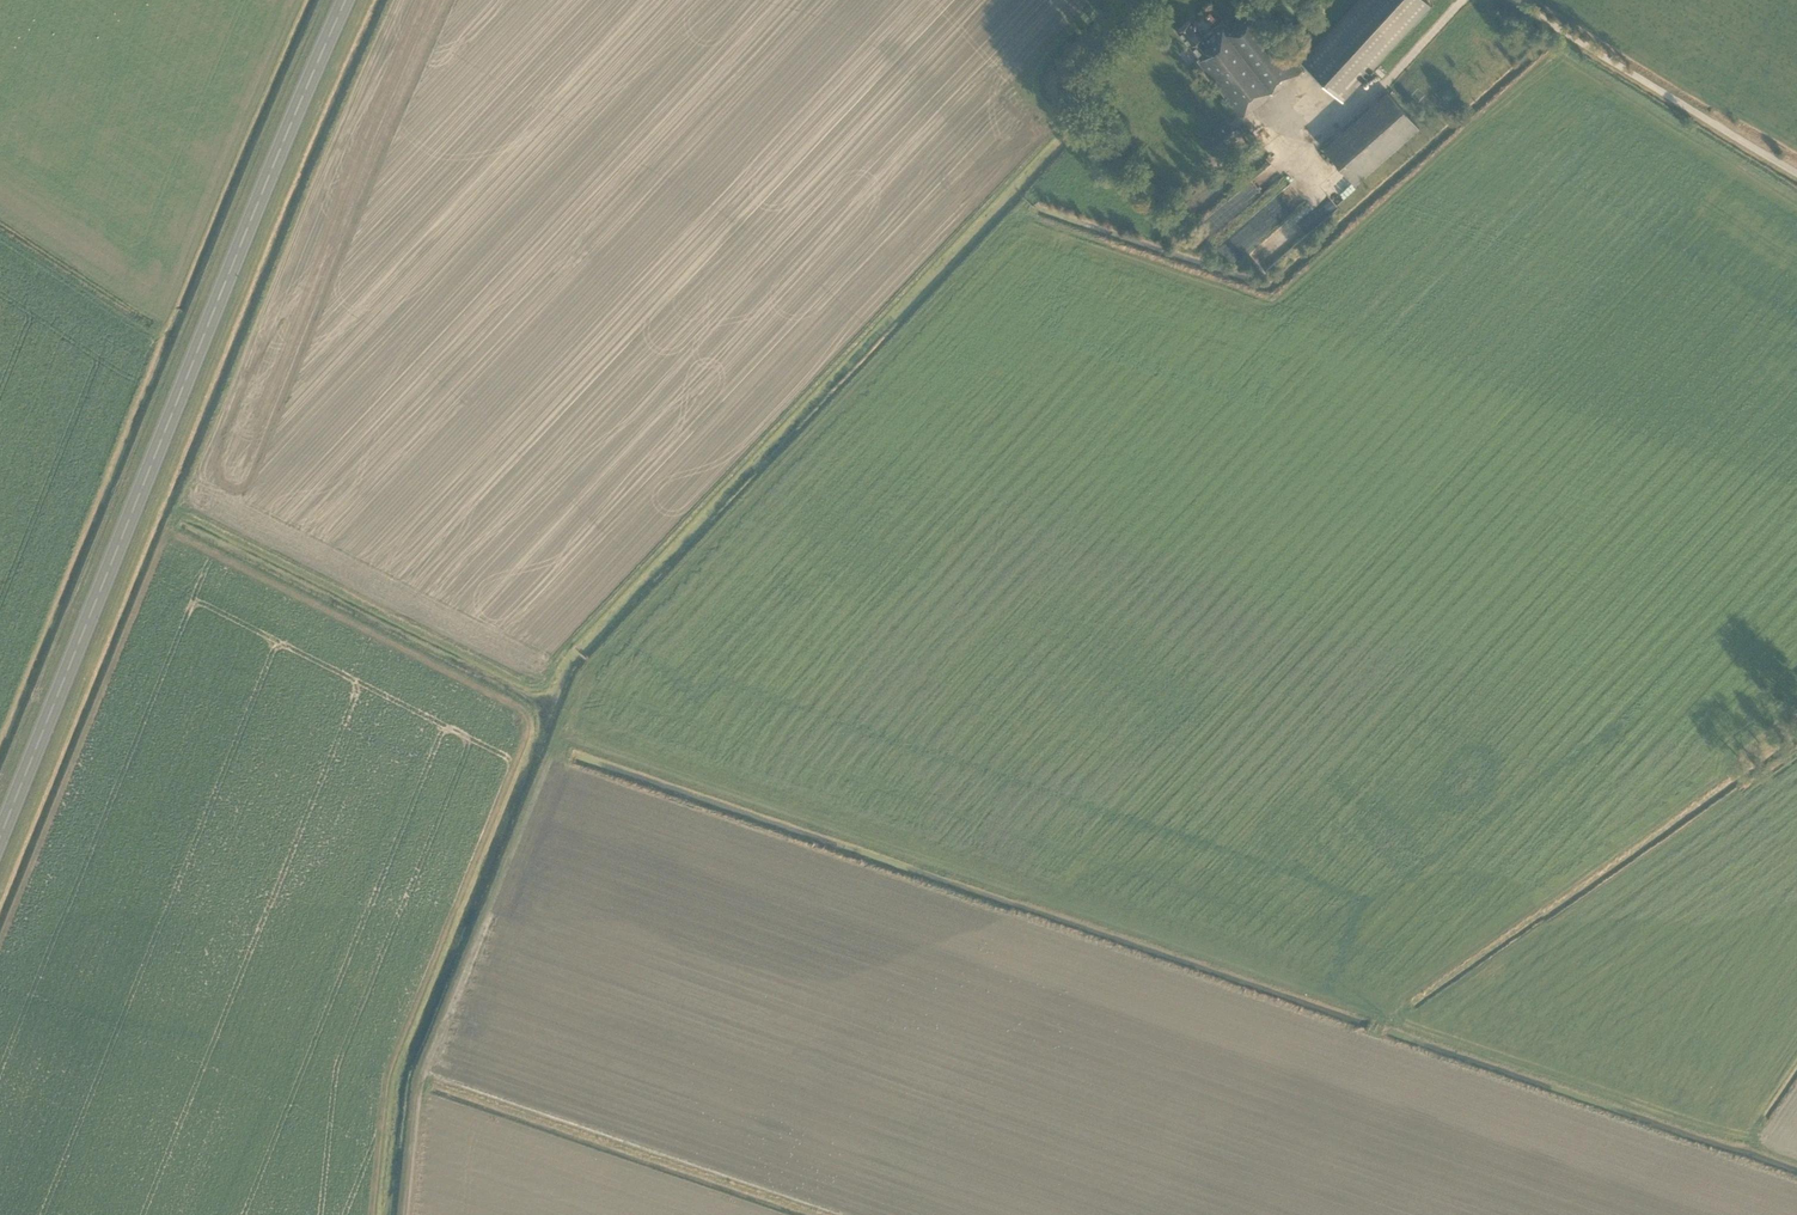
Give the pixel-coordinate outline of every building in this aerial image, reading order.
[(1301,69),(1305,65),(1340,98),(1429,3),(1426,0),(1357,0),(1297,64),(1301,69)] [(1301,69),(1297,64),(1253,7),(1227,27),(1222,20),(1203,35),(1190,18),(1176,30),(1199,57),(1196,60),(1240,116),(1301,69)] [(1210,11),(1206,14),(1210,20),(1214,16),(1210,11)] [(1386,89),(1322,146),(1355,182),(1419,126),(1386,89)] [(1271,197),(1292,183),(1287,176),(1266,190),(1271,197)] [(1280,231),(1253,250),(1267,268),(1293,248),(1280,231)]
